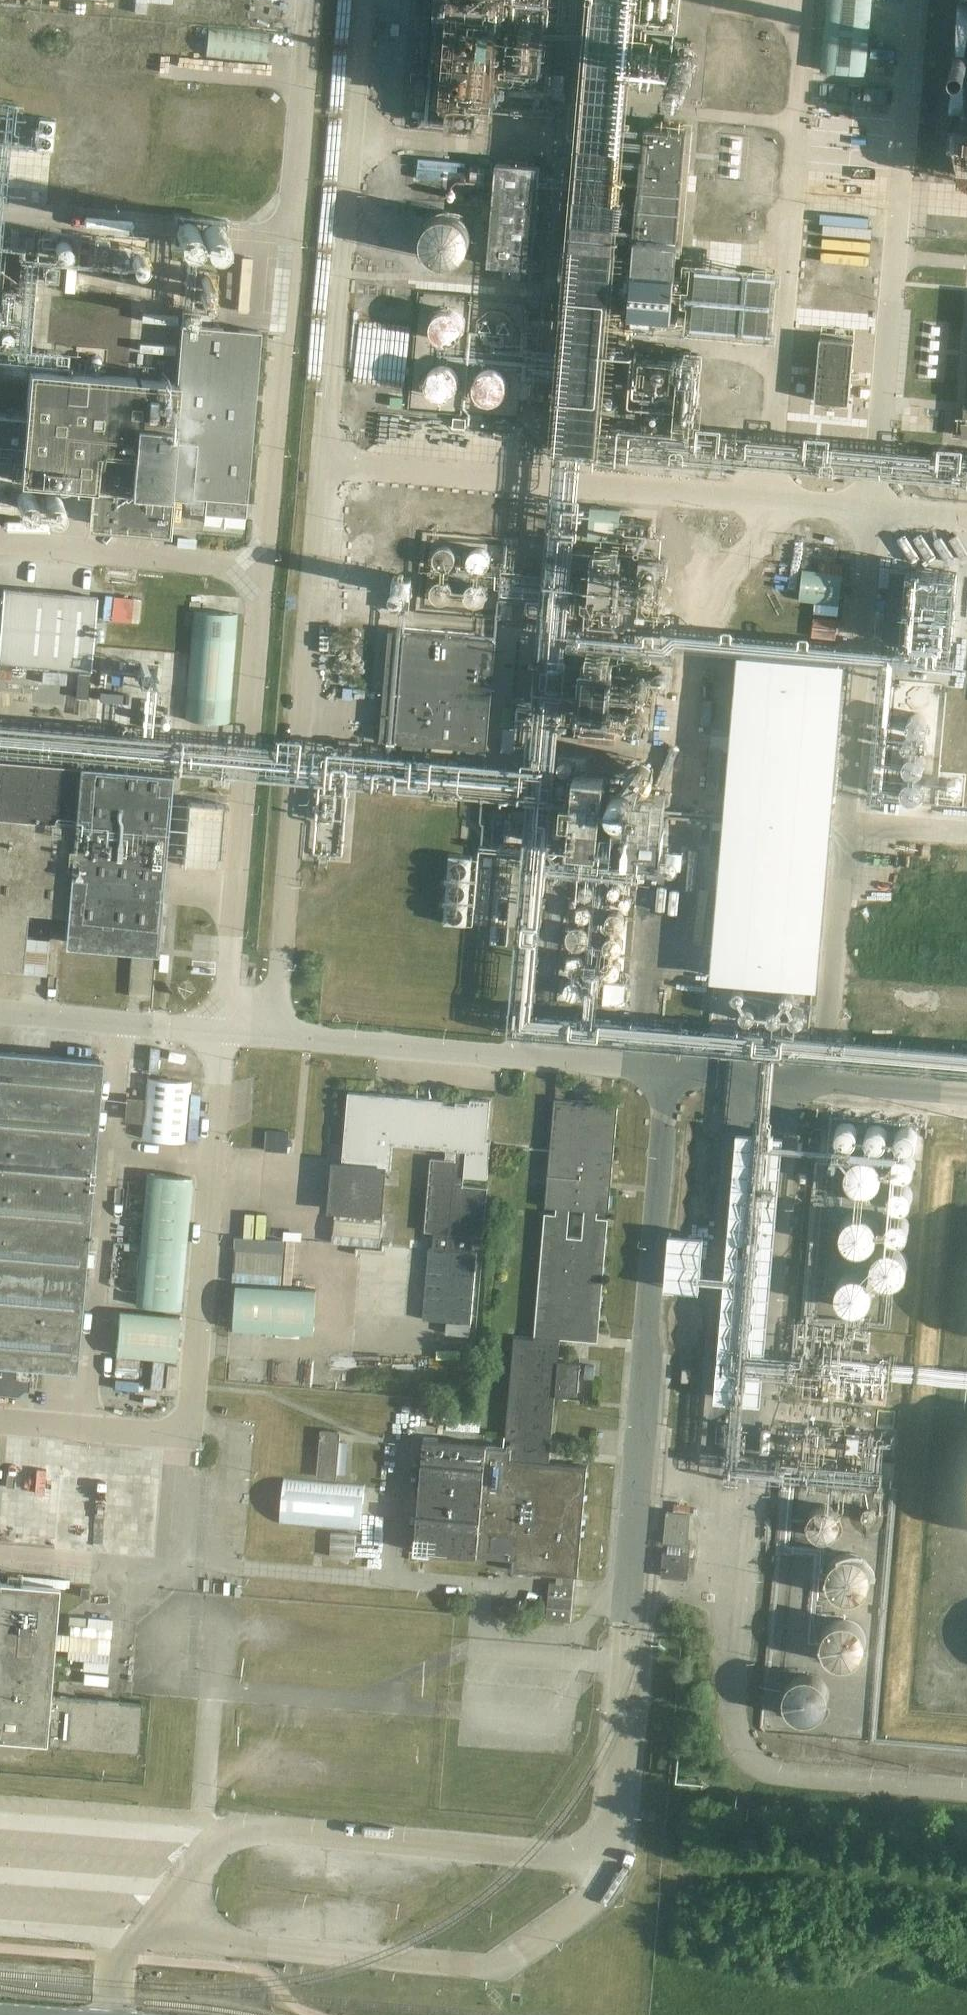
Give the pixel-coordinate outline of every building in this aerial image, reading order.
[(135,13),(147,14),(148,2),(172,3),(173,0),(136,0),(135,13)] [(424,29),(449,31),(446,70),(420,68),(414,133),(443,135),(446,103),(489,107),(499,0),(426,0),(424,29)] [(563,0),(512,0),(505,75),(555,79),(563,0)] [(552,449),(601,453),(639,0),(590,0),(552,449)] [(679,23),(681,0),(641,0),(639,19),(679,23)] [(822,70),(867,74),(873,0),(828,0),(822,70)] [(207,58),(266,63),(269,33),(209,28),(207,58)] [(37,148),(54,149),(56,119),(39,118),(37,148)] [(696,137),(652,133),(635,310),(674,314),(687,181),(692,182),(696,137)] [(418,182),(419,158),(401,158),(400,182),(418,182)] [(546,171),(502,167),(492,269),(536,273),(546,171)] [(439,254),(487,252),(485,206),(437,208),(439,254)] [(173,245),(228,249),(230,219),(176,214),(173,245)] [(66,237),(64,237),(62,237),(60,237),(59,238),(57,239),(56,240),(55,241),(53,243),(53,244),(52,246),(51,247),(51,249),(51,251),(51,253),(52,254),(53,256),(54,258),(55,259),(56,260),(57,261),(59,262),(61,263),(62,263),(64,263),(66,263),(68,263),(69,262),(71,262),(72,261),(74,259),(75,258),(76,257),(77,255),(77,253),(78,252),(78,250),(78,248),(77,246),(77,245),(76,243),(75,242),(74,240),(72,239),(71,238),(69,238),(67,237),(66,237)] [(64,291),(74,292),(76,268),(66,267),(64,291)] [(752,290),(765,291),(767,270),(754,269),(752,290)] [(437,331),(464,342),(477,309),(451,299),(437,331)] [(262,332),(200,327),(201,312),(183,311),(178,382),(27,369),(23,416),(0,414),(0,443),(20,444),(17,483),(94,490),(91,524),(167,530),(170,496),(207,499),(206,514),(247,517),(262,332)] [(141,320),(177,323),(178,315),(142,313),(141,320)] [(139,350),(175,353),(175,346),(140,343),(139,350)] [(697,421),(703,421),(705,399),(702,398),(705,355),(682,353),(681,358),(642,355),(640,382),(680,385),(677,428),(696,430),(697,421)] [(503,360),(479,381),(499,404),(523,382),(503,360)] [(420,408),(467,406),(464,362),(434,364),(436,385),(419,386),(420,408)] [(620,533),(652,536),(653,521),(621,519),(622,510),(592,508),(590,539),(619,542),(620,533)] [(787,559),(797,560),(797,550),(819,551),(821,528),(802,527),(801,537),(788,536),(787,559)] [(596,604),(619,606),(623,555),(619,555),(620,546),(598,544),(598,553),(594,553),(590,598),(585,597),(584,605),(590,610),(595,610),(596,604)] [(840,605),(843,574),(804,570),(800,601),(840,605)] [(395,577),(392,610),(411,612),(414,578),(395,577)] [(4,589),(0,638),(0,661),(91,669),(97,597),(4,589)] [(122,620),(125,597),(105,595),(104,610),(103,618),(122,620)] [(239,613),(194,610),(186,717),(230,721),(239,613)] [(500,643),(394,632),(383,740),(489,751),(500,643)] [(579,717),(614,719),(617,669),(613,668),(614,653),(605,653),(596,651),(589,651),(588,665),(582,665),(579,717)] [(744,656),(716,985),(812,993),(841,664),(744,656)] [(0,667),(0,676),(12,676),(12,667),(0,667)] [(722,748),(711,747),(708,792),(719,793),(722,748)] [(16,963),(21,908),(68,912),(65,943),(150,950),(166,775),(81,768),(0,761),(0,962),(16,963)] [(626,789),(631,793),(637,794),(644,793),(649,789),(652,783),(652,776),(648,770),(643,766),(637,765),(631,767),(626,771),(623,777),(623,783),(626,789)] [(597,854),(604,777),(575,775),(568,851),(597,854)] [(632,803),(627,798),(622,796),(616,796),(610,799),(607,803),(605,809),(607,815),(610,820),(622,823),(628,820),(632,815),(633,809),(632,803)] [(492,842),(505,843),(507,814),(495,813),(492,842)] [(612,857),(662,861),(664,827),(614,823),(612,857)] [(665,850),(668,854),(672,855),(676,854),(678,850),(678,846),(676,843),(672,841),(668,843),(665,846),(665,850)] [(611,885),(609,887),(608,889),(608,891),(609,894),(610,896),(612,897),(614,898),(616,898),(618,897),(620,896),(621,894),(622,892),(622,890),(621,887),(620,886),(618,884),(616,884),(613,884),(611,885)] [(467,897),(467,885),(455,885),(454,923),(479,923),(480,897),(467,897)] [(582,888),(580,889),(579,891),(579,894),(579,896),(580,898),(582,899),(584,900),(587,900),(589,900),(591,898),(592,896),(593,894),(593,892),(592,890),(590,888),(588,887),(586,886),(584,887),(582,888)] [(624,895),(622,897),(621,899),(621,902),(621,904),(622,906),(624,907),(626,908),(629,908),(631,907),(633,906),(634,904),(635,902),(635,900),(634,898),(632,896),(630,895),(628,894),(626,894),(624,895)] [(581,907),(579,909),(578,911),(578,914),(578,916),(579,918),(581,919),(583,920),(586,920),(588,919),(590,918),(591,916),(592,914),(591,912),(591,910),(589,908),(587,907),(585,906),(583,906),(581,907)] [(617,912),(613,912),(610,913),(607,915),(606,918),(605,921),(606,925),(609,927),(612,929),(615,929),(618,928),(621,926),(623,923),(623,920),(622,916),(620,914),(617,912)] [(573,928),(571,931),(569,934),(569,937),(569,941),(571,944),(573,946),(577,948),(580,948),(584,947),(587,945),(589,943),(591,939),(591,935),(589,932),(587,929),(584,927),(580,926),(576,926),(573,928)] [(608,933),(605,936),(604,939),(603,942),(604,946),(605,949),(608,951),(611,953),(615,953),(618,952),(621,950),(624,947),(625,944),(625,940),(624,936),(621,934),(618,932),(614,931),(611,931),(608,933)] [(47,976),(49,940),(25,938),(22,974),(47,976)] [(574,953),(570,955),(568,958),(567,962),(568,966),(570,969),(574,971),(578,971),(582,970),(584,967),(586,964),(586,960),(584,956),(581,954),(578,952),(574,953)] [(179,977),(204,978),(204,953),(180,953),(179,977)] [(129,994),(151,996),(154,956),(132,954),(129,994)] [(610,958),(608,959),(606,961),(604,964),(604,967),(605,970),(606,972),(608,974),(611,975),(614,975),(617,974),(619,973),(621,970),(622,967),(622,964),(621,962),(619,959),(616,958),(613,957),(610,958)] [(574,976),(571,977),(568,979),(566,981),(565,984),(565,988),(566,991),(569,993),(571,995),(575,996),(578,996),(581,994),(583,992),(585,989),(585,986),(585,982),(583,980),(581,977),(577,976),(574,976)] [(19,1394),(24,1389),(28,1389),(30,1368),(43,1369),(76,1372),(100,1063),(0,1055),(0,1392),(19,1394)] [(145,1138),(186,1142),(191,1081),(150,1078),(145,1138)] [(558,1082),(556,1098),(566,1099),(567,1082),(558,1082)] [(333,1161),(329,1212),(336,1212),(336,1218),(384,1222),(384,1212),(388,1169),(391,1169),(393,1145),(453,1150),(457,1150),(456,1160),(452,1159),(430,1157),(424,1231),(434,1232),(474,1235),(483,1236),(487,1187),(463,1185),(464,1175),(489,1177),(492,1141),(492,1140),(488,1139),(489,1129),(491,1098),(471,1097),(471,1101),(471,1102),(457,1101),(457,1104),(445,1103),(445,1100),(442,1100),(349,1092),(343,1157),(343,1162),(333,1161)] [(125,1119),(142,1120),(144,1096),(126,1094),(125,1119)] [(516,1336),(507,1437),(513,1438),(513,1441),(426,1434),(416,1548),(505,1555),(515,1556),(514,1567),(558,1571),(557,1583),(551,1583),(548,1619),(572,1621),(575,1589),(576,1573),(579,1573),(588,1465),(551,1462),(557,1394),(578,1396),(581,1363),(559,1361),(561,1339),(599,1341),(609,1218),(598,1217),(599,1212),(610,1213),(619,1102),(573,1098),(573,1100),(555,1098),(546,1208),(557,1208),(557,1213),(546,1213),(536,1338),(516,1336)] [(833,1115),(832,1118),(832,1122),(833,1125),(835,1128),(837,1130),(841,1131),(844,1131),(848,1130),(850,1127),(852,1124),(853,1121),(853,1117),(851,1114),(848,1111),(845,1110),(841,1109),(838,1110),(835,1112),(833,1115)] [(863,1117),(862,1121),(862,1124),(863,1127),(865,1130),(868,1132),(871,1133),(875,1133),(878,1132),(881,1130),(883,1127),(884,1123),(883,1120),(882,1116),(879,1114),(876,1112),(872,1112),(869,1113),(866,1115),(863,1117)] [(893,1120),(892,1124),(891,1127),(892,1130),(894,1133),(897,1135),(901,1136),(904,1136),(907,1135),(910,1133),(912,1130),(913,1126),(912,1123),(911,1119),(908,1117),(905,1115),(901,1115),(898,1116),(895,1118),(893,1120)] [(266,1149),(288,1150),(290,1131),(267,1129),(266,1149)] [(784,1135),(738,1131),(716,1397),(762,1401),(784,1135)] [(866,1152),(864,1152),(862,1152),(860,1152),(858,1153),(856,1154),(854,1155),(853,1156),(851,1158),(850,1160),(849,1161),(848,1163),(847,1165),(847,1167),(847,1169),(847,1172),(847,1174),(848,1176),(849,1178),(850,1179),(851,1181),(852,1183),(854,1184),(855,1185),(857,1186),(859,1187),(861,1188),(863,1188),(865,1188),(867,1188),(870,1188),(872,1187),(874,1186),(875,1185),(877,1184),(879,1183),(880,1181),(881,1179),(882,1178),(883,1176),(883,1174),(884,1171),(884,1169),(884,1167),(883,1165),(883,1163),(882,1161),(881,1160),(879,1158),(878,1156),(876,1155),(874,1154),(873,1153),(871,1152),(868,1152),(866,1152)] [(906,1154),(905,1153),(903,1153),(901,1154),(900,1154),(898,1155),(897,1156),(896,1157),(895,1158),(894,1159),(893,1161),(893,1162),(892,1164),(892,1165),(892,1167),(893,1169),(893,1170),(894,1171),(895,1173),(896,1174),(897,1175),(899,1176),(900,1176),(902,1177),(903,1177),(905,1177),(907,1177),(908,1176),(910,1176),(911,1175),(912,1174),(913,1172),(914,1171),(915,1170),(915,1168),(916,1167),(916,1165),(916,1163),(915,1162),(915,1160),(914,1159),(913,1158),(912,1156),(911,1155),(909,1155),(908,1154),(906,1154)] [(192,1177),(147,1173),(135,1304),(180,1308),(192,1177)] [(902,1185),(901,1185),(899,1185),(897,1186),(896,1186),(894,1187),(893,1188),(892,1189),(891,1191),(890,1192),(890,1194),(889,1195),(889,1197),(889,1198),(890,1200),(890,1202),(891,1203),(892,1204),(893,1206),(894,1207),(896,1207),(897,1208),(899,1208),(901,1209),(902,1208),(904,1208),(905,1208),(907,1207),(908,1206),(909,1205),(910,1204),(911,1202),(912,1201),(912,1199),(913,1198),(913,1196),(912,1194),(912,1193),(911,1191),(910,1190),(909,1189),(908,1188),(907,1187),(905,1186),(904,1186),(902,1185)] [(862,1212),(860,1212),(858,1212),(856,1213),(854,1213),(852,1214),(850,1216),(848,1217),(847,1219),(845,1220),(844,1222),(844,1224),(843,1226),(843,1229),(843,1231),(843,1233),(843,1235),(844,1237),(845,1239),(846,1241),(847,1243),(849,1244),(851,1245),(852,1247),(854,1247),(857,1248),(859,1248),(861,1249),(863,1249),(865,1248),(867,1248),(869,1247),(871,1246),(873,1244),(875,1243),(876,1241),(877,1239),(878,1237),(879,1235),(879,1233),(879,1231),(879,1229),(879,1226),(878,1224),(878,1222),(877,1220),(875,1219),(874,1217),(872,1216),(870,1214),(868,1213),(866,1213),(864,1212),(862,1212)] [(285,1239),(286,1239),(287,1215),(278,1215),(277,1239),(237,1236),(234,1280),(282,1283),(285,1239)] [(900,1217),(898,1217),(896,1217),(895,1218),(894,1218),(892,1219),(891,1220),(890,1221),(889,1222),(888,1223),(887,1225),(887,1226),(887,1228),(887,1229),(887,1231),(887,1232),(888,1234),(889,1235),(890,1236),(891,1237),(892,1238),(893,1239),(895,1240),(896,1240),(898,1241),(899,1241),(901,1240),(902,1240),(904,1239),(905,1239),(906,1238),(907,1237),(908,1236),(909,1234),(910,1233),(910,1231),(910,1230),(910,1228),(910,1227),(910,1225),(909,1224),(909,1222),(908,1221),(907,1220),(905,1219),(904,1218),(903,1218),(901,1217),(900,1217)] [(472,1323),(477,1251),(473,1251),(474,1235),(434,1232),(433,1248),(429,1247),(423,1319),(472,1323)] [(666,1287),(700,1290),(704,1237),(671,1234),(666,1287)] [(391,1254),(368,1252),(362,1312),(410,1316),(417,1244),(392,1241),(391,1254)] [(893,1245),(891,1245),(889,1245),(887,1245),(885,1246),(883,1247),(881,1248),(879,1249),(878,1250),(876,1252),(875,1254),(874,1256),(873,1258),(873,1260),(872,1262),(872,1264),(872,1266),(873,1268),(873,1270),(874,1272),(875,1274),(877,1275),(878,1277),(880,1278),(882,1279),(884,1280),(886,1281),(888,1281),(890,1281),(892,1281),(894,1281),(896,1281),(898,1280),(900,1279),(902,1278),(903,1276),(905,1275),(906,1273),(907,1271),(908,1269),(908,1267),(909,1265),(909,1263),(908,1261),(908,1259),(907,1257),(906,1255),(905,1253),(904,1251),(903,1250),(901,1248),(899,1247),(897,1246),(895,1246),(893,1245)] [(859,1270),(857,1270),(854,1270),(852,1271),(850,1271),(848,1272),(846,1273),(844,1274),(843,1276),(841,1278),(840,1279),(839,1281),(838,1283),(838,1285),(838,1288),(838,1290),(838,1292),(838,1294),(839,1296),(840,1298),(841,1300),(843,1302),(844,1303),(846,1304),(848,1305),(850,1306),(852,1307),(854,1307),(856,1307),(859,1307),(861,1307),(863,1306),(865,1305),(867,1304),(868,1302),(870,1301),(871,1299),(872,1297),(873,1295),(874,1293),(874,1291),(874,1289),(874,1287),(874,1284),(873,1282),(872,1280),(871,1278),(870,1277),(869,1275),(867,1274),(865,1273),(863,1272),(861,1271),(859,1270)] [(316,1289),(237,1284),(234,1328),(314,1334),(316,1289)] [(179,1316),(119,1312),(116,1356),(176,1360),(179,1316)] [(444,1357),(468,1356),(467,1335),(443,1336),(444,1357)] [(585,1377),(595,1378),(596,1365),(585,1365),(585,1377)] [(683,1381),(692,1382),(693,1369),(684,1368),(683,1381)] [(59,1373),(58,1393),(82,1394),(83,1374),(59,1373)] [(318,1476),(339,1478),(342,1430),(322,1429),(318,1476)] [(847,1450),(860,1451),(861,1436),(848,1435),(847,1450)] [(62,1472),(56,1549),(101,1553),(107,1475),(62,1472)] [(367,1485),(287,1478),(282,1520),(363,1528),(367,1485)] [(691,1556),(694,1557),(695,1551),(691,1551),(692,1541),(689,1540),(691,1506),(676,1504),(675,1512),(667,1511),(665,1543),(670,1544),(669,1551),(664,1551),(662,1577),(689,1579),(691,1556)] [(826,1504),(824,1504),(822,1505),(820,1505),(819,1506),(817,1507),(815,1508),(814,1509),(812,1511),(811,1512),(810,1514),(810,1516),(809,1518),(809,1520),(809,1522),(809,1524),(810,1526),(811,1528),(812,1529),(813,1531),(814,1532),(816,1534),(817,1535),(819,1535),(821,1536),(823,1536),(825,1537),(827,1537),(829,1536),(831,1536),(833,1535),(834,1534),(836,1533),(837,1531),(839,1530),(840,1528),(840,1526),(841,1524),(841,1522),(841,1520),(841,1518),(841,1516),(840,1514),(839,1513),(838,1511),(837,1509),(835,1508),(834,1507),(832,1506),(830,1505),(828,1505),(826,1504)] [(871,1507),(870,1507),(868,1507),(867,1508),(866,1509),(864,1510),(864,1511),(863,1512),(863,1514),(863,1515),(863,1517),(864,1518),(865,1519),(866,1520),(868,1521),(869,1521),(870,1521),(872,1521),(873,1521),(875,1520),(876,1519),(876,1517),(877,1516),(877,1515),(877,1513),(877,1512),(876,1510),(875,1509),(874,1508),(873,1508),(871,1507)] [(331,1555),(355,1557),(357,1534),(333,1532),(331,1555)] [(851,1555),(849,1555),(846,1556),(844,1556),(842,1557),(840,1558),(838,1559),(836,1560),(834,1562),(833,1563),(832,1565),(830,1567),(830,1569),(829,1572),(828,1574),(828,1576),(828,1578),(828,1581),(829,1583),(829,1585),(830,1587),(832,1589),(833,1591),(834,1593),(836,1594),(838,1596),(840,1597),(842,1598),(844,1599),(846,1599),(848,1599),(851,1599),(853,1599),(855,1599),(857,1598),(860,1597),(862,1596),(864,1595),(865,1594),(867,1592),(868,1590),(870,1588),(871,1586),(871,1584),(872,1582),(872,1580),(873,1577),(872,1575),(872,1573),(871,1571),(871,1569),(870,1567),(868,1565),(867,1563),(865,1561),(864,1560),(862,1558),(860,1557),(858,1556),(856,1556),(853,1555),(851,1555)] [(4,1738),(4,1744),(16,1745),(16,1740),(46,1743),(48,1721),(51,1721),(49,1745),(138,1752),(142,1703),(51,1696),(54,1648),(69,1649),(69,1658),(110,1661),(112,1628),(111,1628),(89,1626),(71,1625),(70,1633),(55,1632),(58,1591),(59,1584),(21,1581),(22,1575),(9,1574),(2,1573),(1,1579),(0,1579),(0,1738),(4,1738)] [(81,1597),(88,1597),(89,1588),(81,1588),(81,1597)] [(88,1617),(87,1626),(89,1626),(111,1628),(112,1619),(88,1617)] [(845,1621),(842,1621),(840,1622),(838,1622),(835,1623),(833,1624),(831,1625),(829,1626),(828,1628),(826,1630),(825,1632),(823,1634),(823,1636),(822,1638),(821,1641),(821,1643),(821,1645),(822,1648),(822,1650),(823,1652),(824,1654),(825,1656),(826,1658),(828,1660),(830,1661),(832,1663),(834,1664),(836,1665),(838,1666),(841,1666),(843,1666),(845,1666),(848,1666),(850,1665),(852,1665),(854,1664),(856,1662),(858,1661),(860,1659),(862,1658),(863,1656),(864,1654),(865,1651),(866,1649),(866,1647),(866,1645),(866,1642),(866,1640),(866,1638),(865,1635),(864,1633),(863,1631),(861,1629),(859,1628),(858,1626),(856,1625),(854,1623),(851,1623),(849,1622),(847,1621),(845,1621)] [(83,1670),(107,1672),(108,1662),(84,1660),(83,1670)] [(83,1683),(108,1685),(109,1675),(84,1673),(83,1683)] [(809,1676),(807,1675),(805,1675),(803,1676),(801,1676),(798,1677),(797,1678),(795,1679),(793,1680),(791,1682),(790,1683),(788,1685),(787,1687),(786,1689),(785,1691),(785,1693),(785,1695),(784,1697),(785,1700),(785,1702),(785,1704),(786,1706),(787,1708),(788,1710),(789,1712),(791,1713),(792,1715),(794,1716),(796,1717),(798,1718),(800,1719),(802,1719),(804,1720),(807,1720),(809,1720),(811,1720),(813,1719),(815,1718),(817,1717),(819,1716),(821,1715),(822,1714),(824,1712),(825,1710),(826,1708),(827,1706),(828,1704),(829,1702),(829,1700),(829,1698),(829,1696),(829,1694),(828,1691),(828,1689),(827,1687),(826,1685),(824,1684),(823,1682),(821,1681),(819,1679),(818,1678),(816,1677),(814,1676),(811,1676),(809,1676)]
